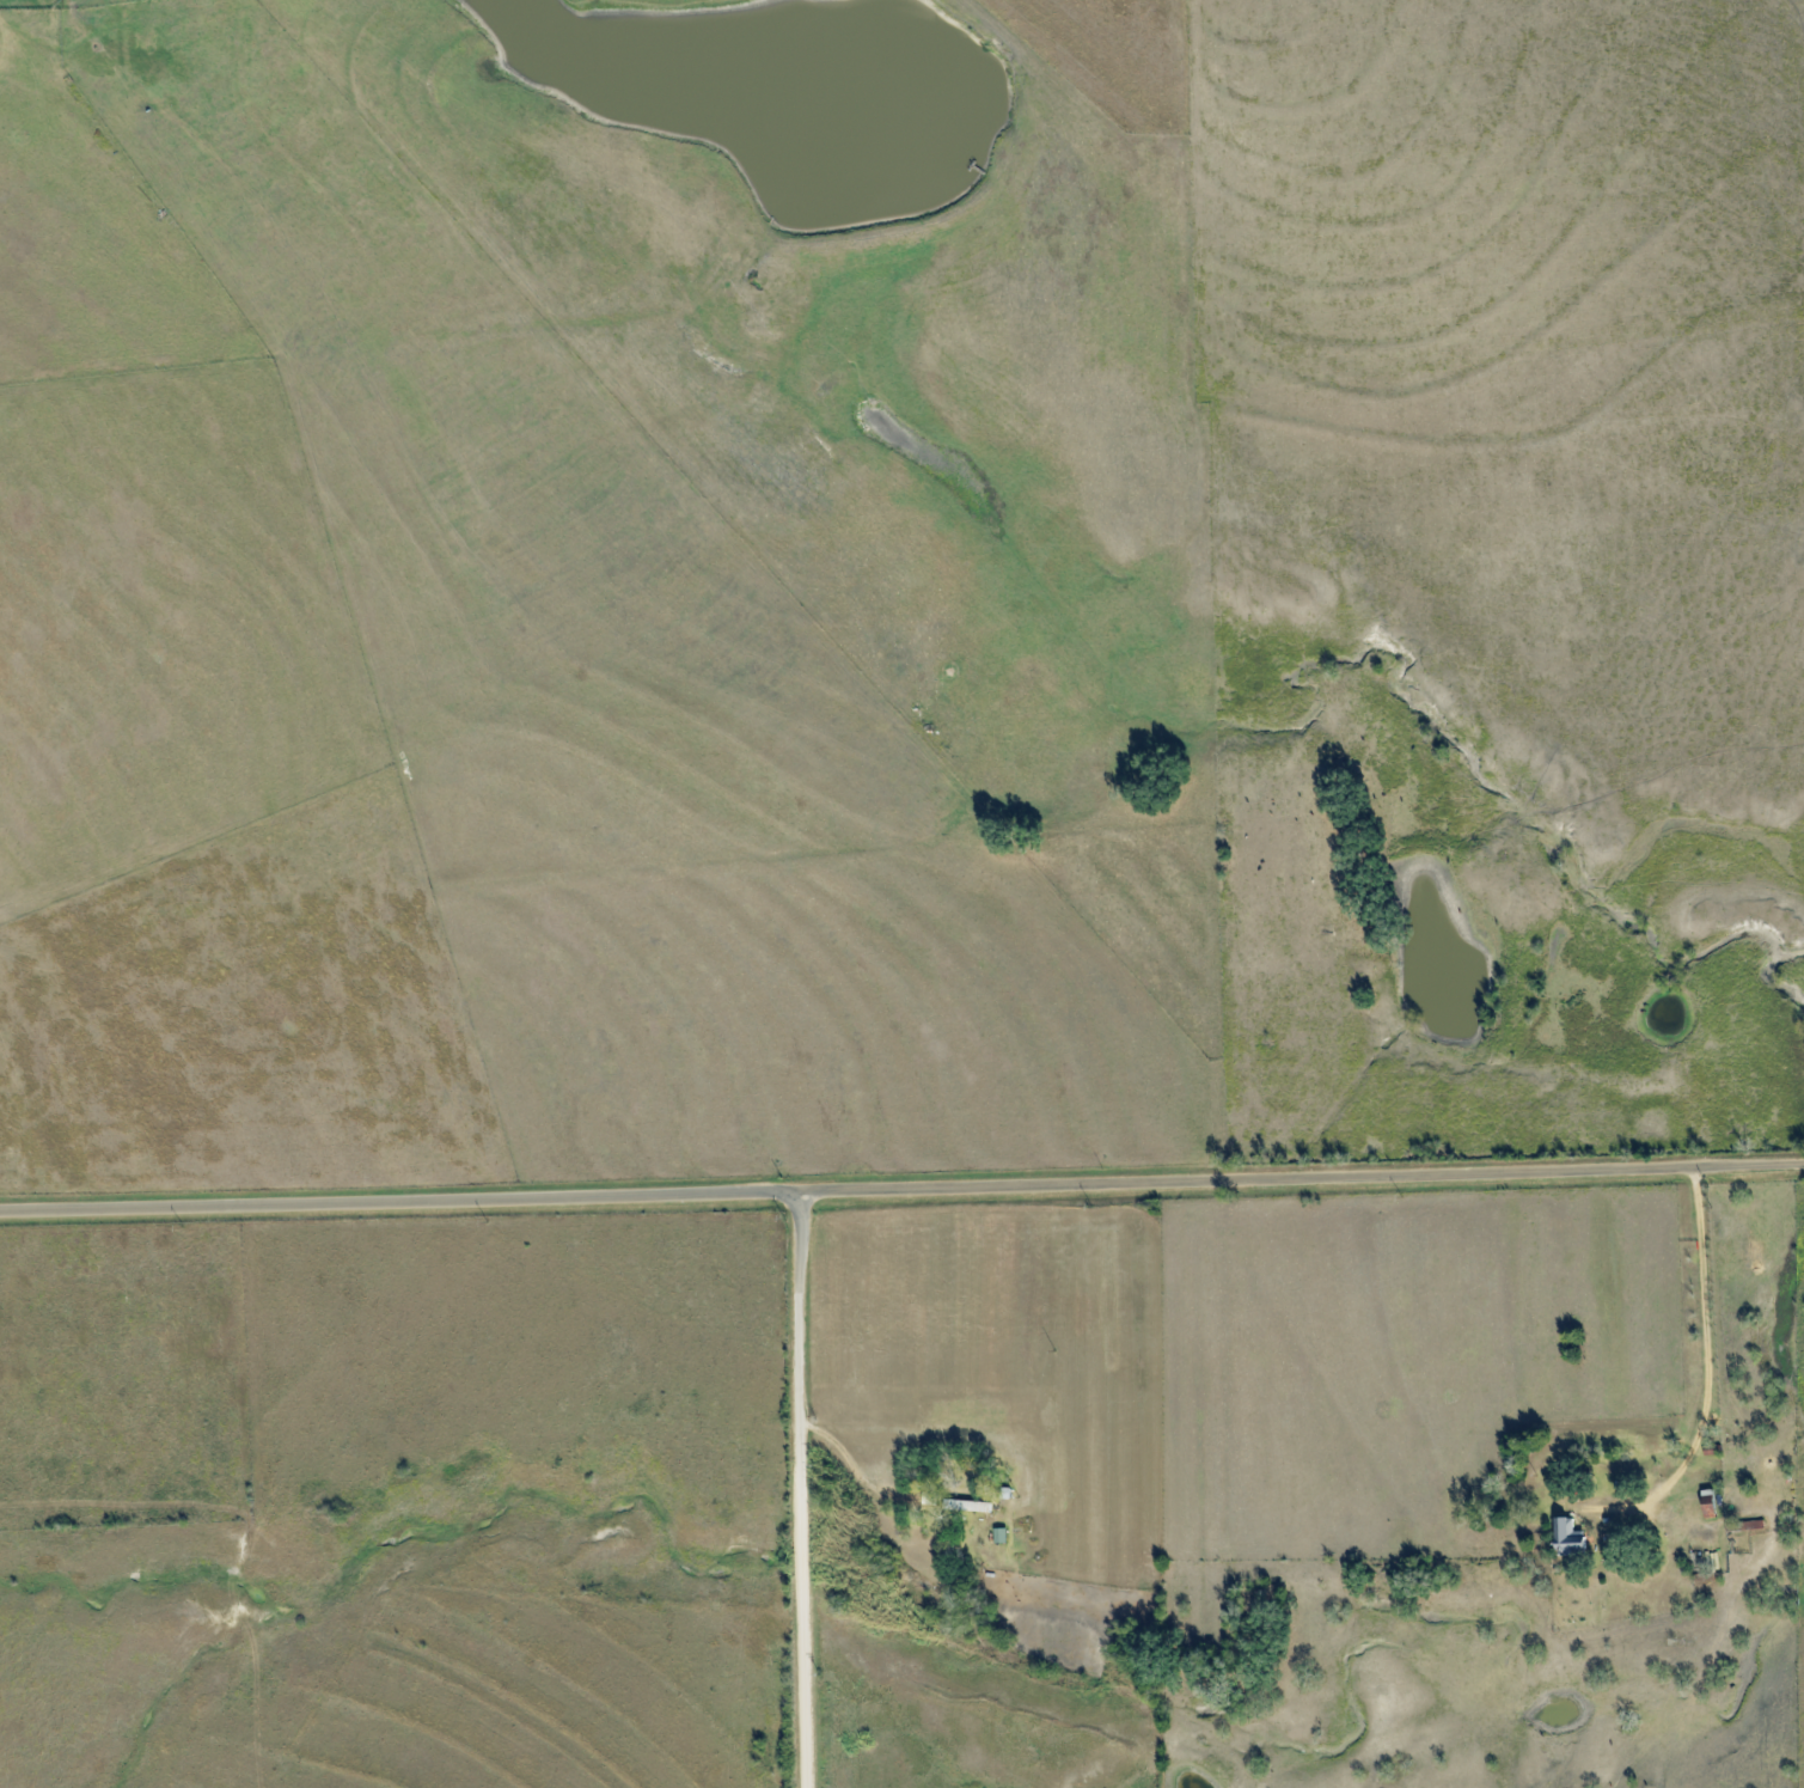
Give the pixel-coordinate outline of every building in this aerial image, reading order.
[(1701,1490),(1702,1518),(1714,1518),(1713,1490),(1701,1490)] [(943,1511),(992,1513),(992,1502),(944,1500),(943,1511)] [(1553,1553),(1584,1554),(1584,1532),(1573,1532),(1573,1518),(1554,1518),(1553,1553)] [(1764,1522),(1728,1522),(1728,1531),(1764,1531),(1764,1522)]
